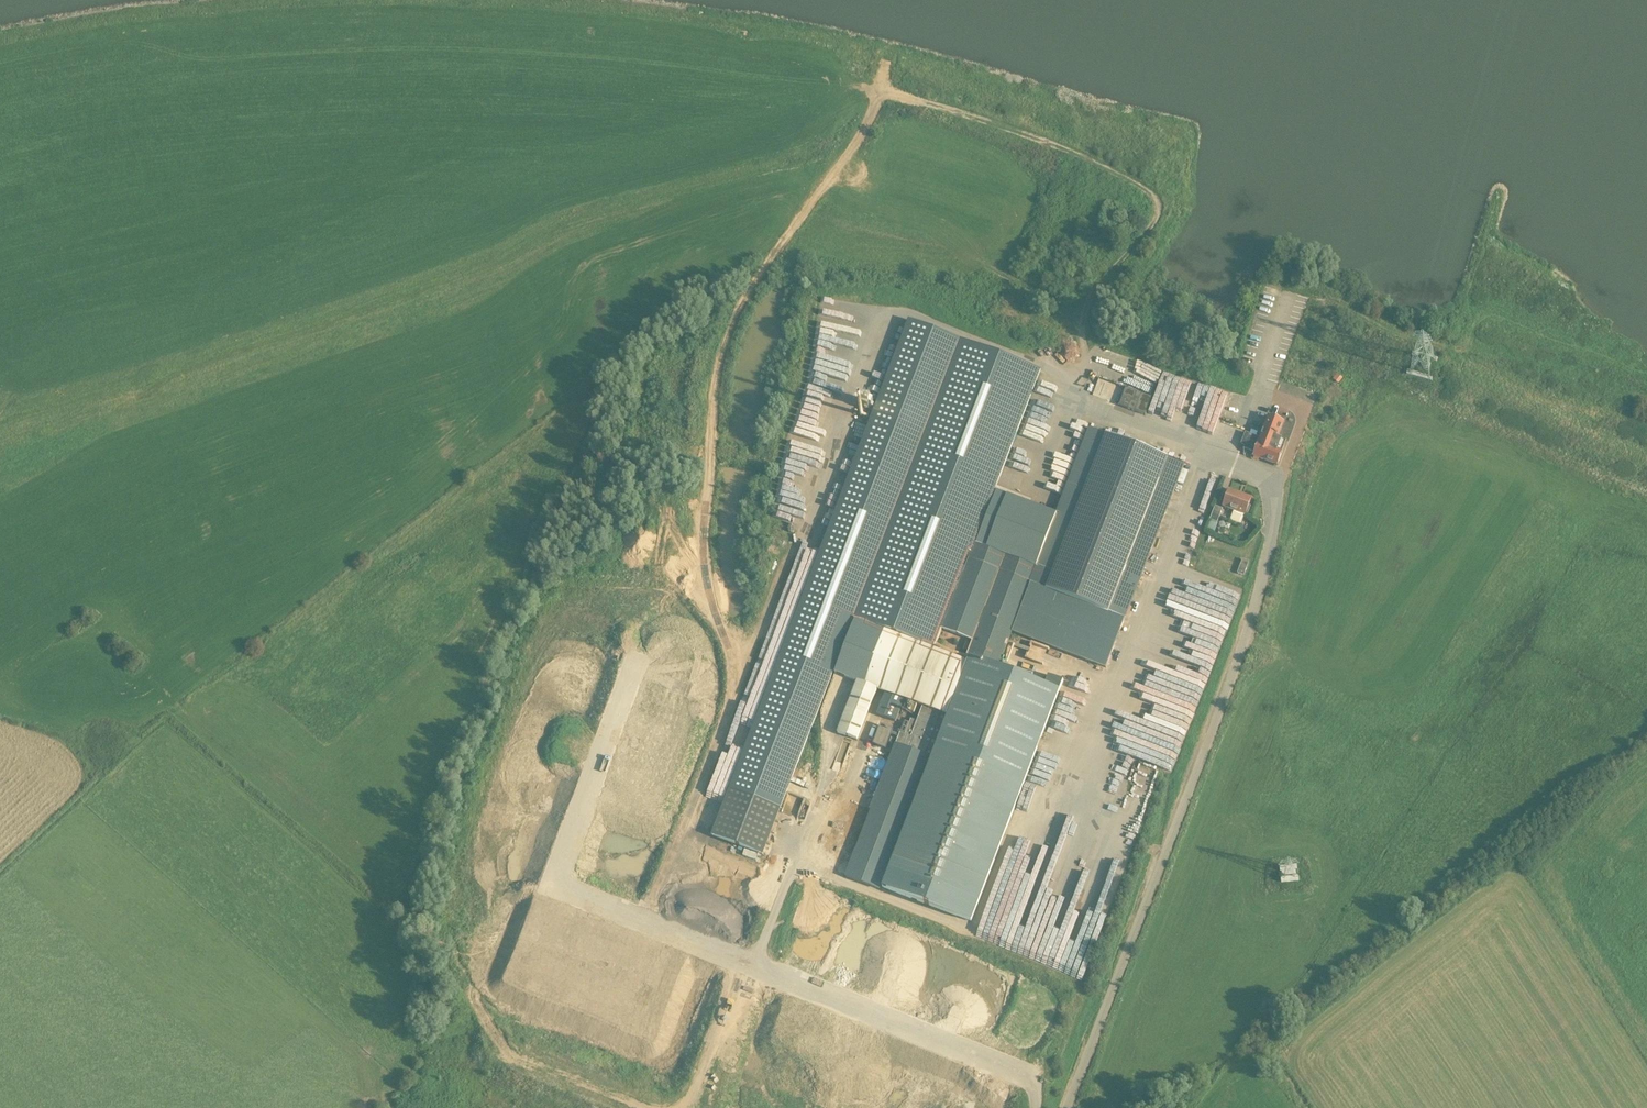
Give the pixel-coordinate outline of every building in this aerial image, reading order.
[(1262,293),(1261,303),(1274,305),(1275,294),(1262,293)] [(1294,298),(1288,315),(1301,320),(1307,302),(1294,298)] [(815,339),(864,345),(867,321),(855,319),(856,311),(820,306),(815,339)] [(855,849),(844,877),(880,890),(931,757),(932,758),(882,888),(970,921),(1063,680),(1048,675),(1044,685),(998,668),(1011,632),(1106,668),(1183,465),(1088,429),(1056,514),(994,490),(1040,371),(909,320),(711,836),(762,855),(833,672),(857,681),(837,733),(857,740),(877,689),(884,691),(875,715),(885,718),(896,722),(905,700),(922,706),(916,722),(910,719),(905,735),(899,733),(870,810),(853,804),(839,843),(855,849)] [(1260,365),(1271,326),(1252,321),(1241,360),(1260,365)] [(1146,415),(1152,398),(1126,388),(1119,405),(1146,415)] [(1038,428),(1043,410),(1029,407),(1024,424),(1038,428)] [(1271,407),(1267,416),(1259,438),(1245,433),(1240,445),(1244,446),(1243,449),(1254,453),(1252,457),(1277,466),(1282,451),(1286,441),(1281,440),(1282,439),(1278,438),(1284,422),(1282,421),(1285,413),(1271,407)] [(1245,515),(1245,513),(1247,514),(1250,507),(1248,506),(1251,498),(1228,490),(1222,507),(1245,515)] [(1223,509),(1215,506),(1210,521),(1217,523),(1223,509)] [(1248,562),(1242,560),(1237,574),(1243,576),(1248,562)] [(1096,745),(1175,772),(1240,587),(1183,568),(1200,604),(1199,607),(1167,596),(1165,604),(1197,615),(1191,617),(1191,619),(1215,619),(1215,633),(1162,614),(1158,626),(1185,635),(1183,642),(1154,632),(1150,644),(1182,655),(1158,666),(1165,680),(1154,685),(1144,682),(1153,658),(1143,655),(1129,695),(1154,704),(1124,704),(1121,712),(1139,718),(1135,727),(1096,745)] [(1050,664),(1054,653),(1029,645),(1025,655),(1050,664)] [(880,725),(873,744),(881,747),(888,728),(880,725)] [(1018,949),(1046,860),(1043,859),(1054,823),(1037,818),(1024,856),(1016,853),(987,942),(1003,947),(1004,945),(1018,949)] [(1054,932),(1085,837),(1079,835),(1054,909),(1045,906),(1028,959),(1046,965),(1057,933),(1054,932)] [(1099,890),(1087,886),(1057,971),(1082,979),(1125,856),(1112,852),(1099,890)] [(1296,881),(1296,866),(1278,866),(1277,881),(1296,881)]
